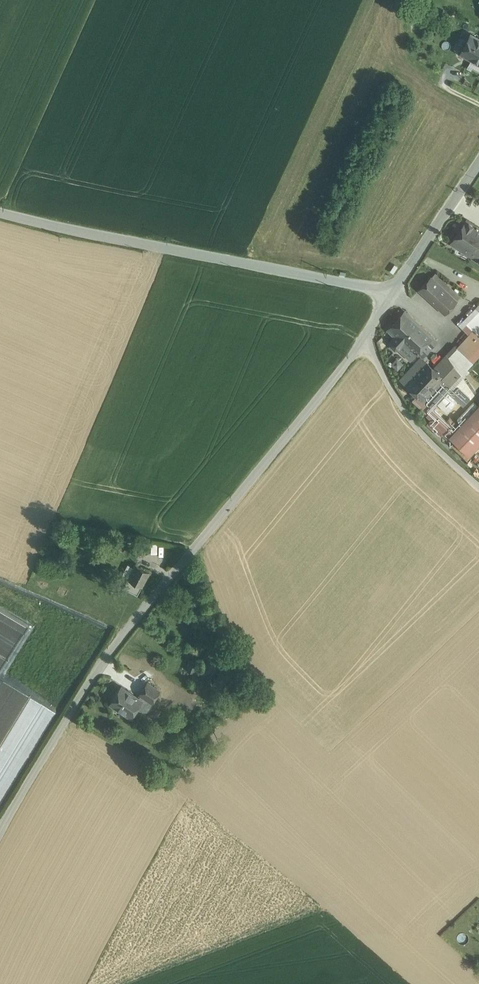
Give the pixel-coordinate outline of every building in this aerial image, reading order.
[(471,34),(460,53),(471,59),(478,63),(478,38),(471,34)] [(471,59),(468,64),(478,70),(478,63),(471,59)] [(468,254),(469,254),(478,239),(478,229),(477,227),(478,226),(476,226),(467,220),(451,243),(463,250),(468,254)] [(469,254),(471,255),(470,256),(471,257),(471,256),(478,261),(478,239),(469,254)] [(468,254),(463,250),(459,256),(464,260),(468,254)] [(435,272),(431,277),(456,300),(460,295),(435,272)] [(456,300),(431,277),(420,289),(445,312),(456,300)] [(466,323),(471,327),(477,320),(478,322),(478,309),(466,323)] [(437,340),(405,311),(388,329),(395,336),(390,341),(390,345),(395,349),(398,349),(403,343),(415,354),(417,351),(422,356),(437,340)] [(466,332),(469,335),(471,336),(475,332),(478,327),(478,322),(477,320),(471,327),(466,332)] [(469,335),(457,348),(467,358),(478,345),(478,336),(475,332),(471,336),(469,335)] [(467,358),(457,348),(455,346),(447,355),(461,375),(478,355),(478,345),(467,358)] [(434,368),(421,357),(400,379),(417,394),(412,400),(427,414),(426,415),(449,436),(455,429),(433,408),(437,403),(447,392),(448,392),(463,406),(474,394),(461,375),(447,355),(434,368)] [(391,364),(399,369),(404,361),(396,356),(391,364)] [(447,392),(437,403),(447,412),(457,401),(447,392)] [(449,436),(469,455),(478,444),(478,404),(455,429),(449,436)] [(127,544),(118,539),(114,546),(123,551),(127,544)] [(143,552),(127,544),(123,551),(139,559),(143,552)] [(149,571),(135,564),(128,578),(142,586),(149,571)] [(137,595),(142,586),(128,578),(123,587),(137,595)] [(223,671),(212,685),(222,692),(233,679),(223,671)] [(160,690),(148,682),(140,694),(152,702),(160,690)] [(141,700),(121,686),(110,703),(130,717),(141,700)]
